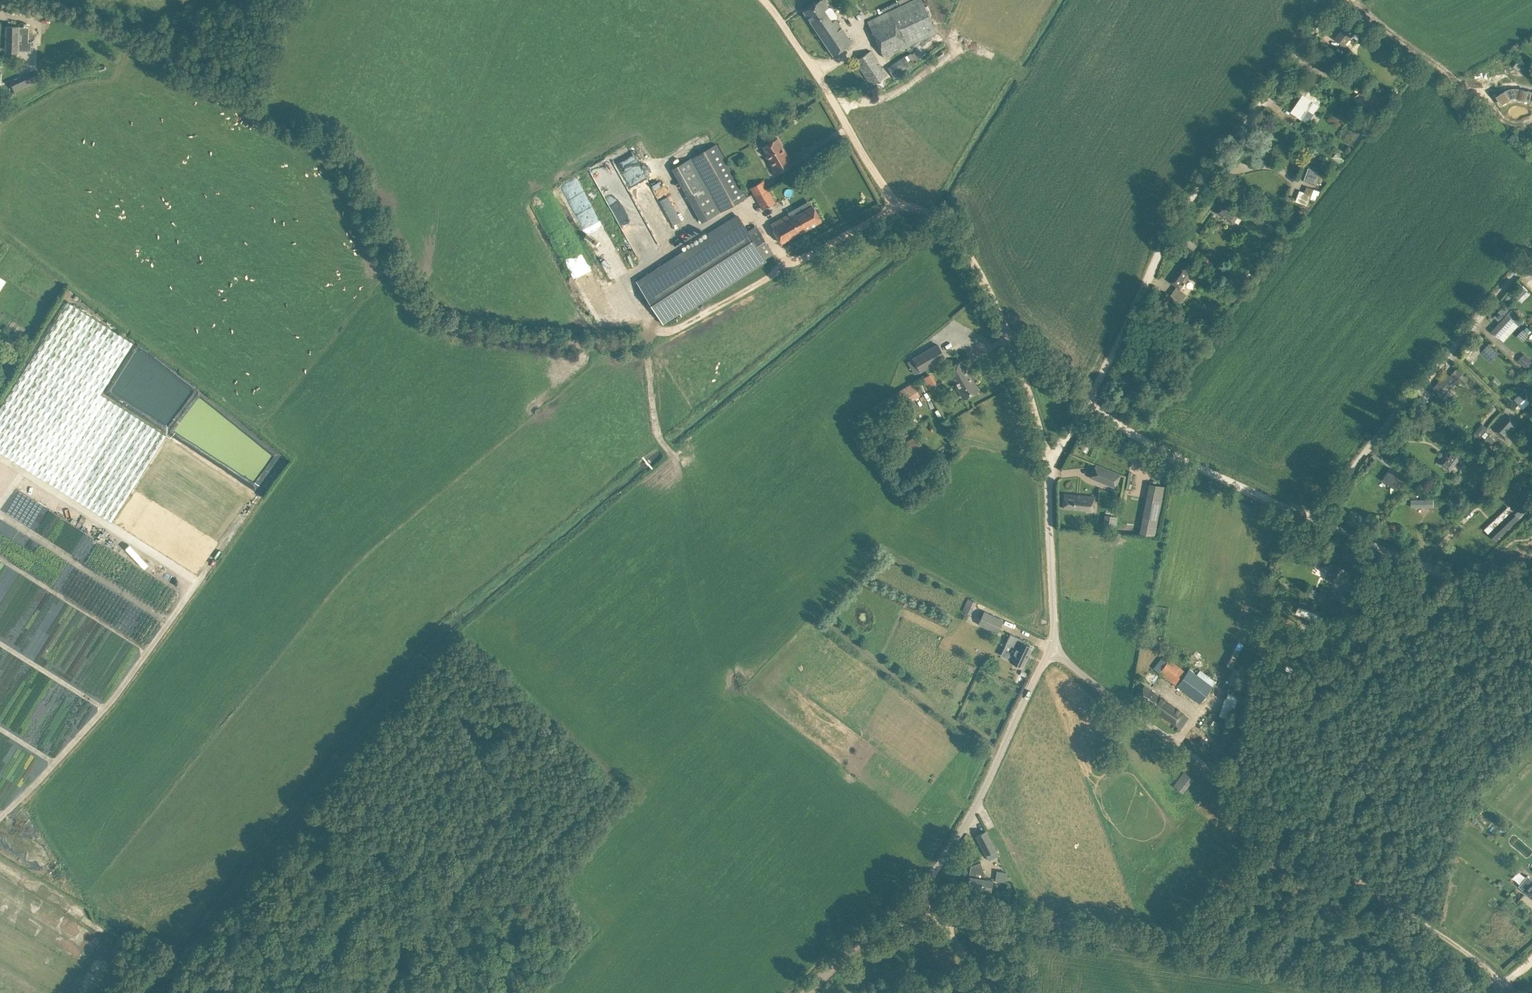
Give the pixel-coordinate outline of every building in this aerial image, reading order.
[(837,18),(837,16),(831,7),(829,7),(824,0),(820,0),(804,11),(833,55),(852,42),(836,19),(837,18)] [(884,57),(937,33),(922,0),(912,0),(867,21),(884,57)] [(1335,37),(1345,45),(1358,28),(1349,21),(1335,37)] [(7,26),(7,41),(8,41),(8,51),(16,51),(16,50),(31,51),(32,41),(29,41),(27,41),(27,33),(19,33),(19,26),(7,26)] [(103,29),(102,35),(113,37),(114,31),(103,29)] [(48,65),(49,46),(34,45),(33,61),(33,66),(47,67),(47,65),(48,65)] [(889,72),(886,68),(883,70),(882,68),(881,68),(878,65),(879,64),(870,50),(855,60),(872,85),(887,75),(886,74),(889,72)] [(1356,56),(1350,51),(1342,60),(1348,65),(1356,56)] [(905,56),(886,65),(891,77),(911,68),(905,56)] [(1522,65),(1518,70),(1523,74),(1526,69),(1522,65)] [(1299,66),(1293,75),(1302,81),(1308,73),(1299,66)] [(28,73),(12,81),(16,89),(32,82),(28,73)] [(1504,91),(1496,96),(1501,103),(1509,99),(1511,98),(1515,97),(1517,97),(1526,99),(1528,90),(1519,88),(1517,88),(1515,88),(1513,88),(1511,88),(1510,88),(1508,89),(1506,90),(1504,91)] [(1311,111),(1316,103),(1303,94),(1291,112),(1302,119),(1307,122),(1313,113),(1311,111)] [(1371,122),(1363,116),(1359,121),(1367,128),(1371,122)] [(765,154),(776,174),(792,164),(777,137),(763,146),(767,153),(765,154)] [(747,197),(716,143),(692,156),(722,211),(747,197)] [(619,169),(636,162),(631,150),(614,158),(619,169)] [(1335,153),(1332,157),(1342,165),(1345,161),(1335,153)] [(1302,179),(1316,184),(1322,169),(1308,164),(1302,179)] [(704,177),(683,189),(702,222),(722,211),(704,177)] [(763,180),(750,187),(755,195),(767,188),(763,180)] [(1305,192),(1300,190),(1296,201),(1308,205),(1311,197),(1316,198),(1317,195),(1318,195),(1320,191),(1314,189),(1307,186),(1305,192)] [(755,195),(763,209),(775,202),(767,188),(755,195)] [(667,196),(659,199),(670,224),(683,218),(675,198),(669,200),(667,196)] [(1230,203),(1246,214),(1251,208),(1235,197),(1230,203)] [(1216,212),(1233,223),(1240,213),(1223,202),(1216,212)] [(805,210),(802,205),(794,210),(794,211),(790,214),(771,224),(776,234),(781,243),(821,220),(817,211),(813,206),(805,210)] [(737,214),(720,225),(707,233),(708,234),(636,280),(663,323),(680,313),(681,316),(767,261),(765,258),(773,253),(756,224),(748,230),(740,218),(737,214)] [(1171,294),(1181,302),(1187,294),(1180,289),(1192,273),(1183,266),(1171,282),(1177,286),(1171,294)] [(1523,286),(1514,295),(1519,299),(1527,291),(1523,286)] [(111,521),(167,435),(101,393),(133,342),(68,301),(0,407),(0,450),(111,521)] [(1491,331),(1499,337),(1515,320),(1507,313),(1491,331)] [(913,358),(921,371),(945,357),(938,344),(913,358)] [(1527,356),(1519,365),(1524,369),(1531,361),(1527,356)] [(947,369),(959,390),(964,398),(978,390),(961,361),(947,369)] [(930,372),(922,377),(929,387),(937,381),(930,372)] [(1434,388),(1443,396),(1456,381),(1447,373),(1434,388)] [(1470,380),(1463,374),(1458,379),(1465,385),(1470,380)] [(871,407),(878,419),(920,395),(913,382),(871,407)] [(1523,408),(1530,402),(1527,394),(1523,389),(1514,398),(1520,405),(1515,409),(1518,412),(1522,407),(1523,408)] [(906,421),(910,428),(922,421),(919,415),(914,419),(913,417),(906,421)] [(1496,431),(1505,439),(1520,424),(1511,415),(1496,431)] [(268,453),(254,478),(176,434),(167,450),(250,497),(257,484),(262,487),(278,459),(268,453)] [(1489,447),(1495,439),(1489,434),(1483,441),(1489,447)] [(1439,463),(1451,471),(1463,454),(1452,446),(1439,463)] [(1090,477),(1115,487),(1121,474),(1096,464),(1090,477)] [(1382,480),(1397,490),(1405,478),(1390,468),(1382,480)] [(1145,533),(1155,535),(1165,485),(1150,482),(1144,517),(1147,518),(1145,533)] [(13,489),(2,510),(19,519),(23,513),(25,514),(28,507),(33,510),(37,501),(13,489)] [(1063,508),(1093,510),(1095,496),(1064,494),(1063,508)] [(1415,504),(1435,507),(1435,500),(1415,497),(1415,504)] [(1519,516),(1528,508),(1522,502),(1513,511),(1519,516)] [(85,535),(39,504),(34,511),(48,521),(41,532),(74,554),(79,546),(85,535)] [(1513,511),(1489,533),(1495,539),(1519,516),(1513,511)] [(145,555),(141,564),(152,569),(155,559),(145,555)] [(1326,579),(1335,582),(1343,562),(1326,555),(1322,565),(1330,569),(1326,579)] [(1307,595),(1314,598),(1317,590),(1310,588),(1307,595)] [(1271,590),(1269,599),(1276,600),(1278,591),(1271,590)] [(979,623),(997,632),(1003,620),(984,612),(979,623)] [(1011,660),(1023,666),(1032,647),(1022,642),(1024,639),(1010,633),(1006,643),(1016,648),(1011,660)] [(1270,641),(1269,647),(1289,651),(1292,641),(1280,639),(1279,643),(1270,641)] [(1164,654),(1154,668),(1199,702),(1212,685),(1197,674),(1189,668),(1186,672),(1164,654)] [(1136,696),(1158,712),(1181,728),(1189,717),(1166,701),(1144,685),(1136,696)] [(1229,718),(1237,695),(1226,691),(1217,714),(1229,718)] [(1174,785),(1183,792),(1193,779),(1184,771),(1174,785)] [(978,834),(989,859),(998,855),(986,830),(978,834)] [(993,880),(987,879),(981,862),(971,865),(967,886),(991,890),(993,880)] [(1527,875),(1519,885),(1531,897),(1531,879),(1527,875)] [(922,972),(925,976),(931,972),(928,967),(922,972)] [(997,970),(1001,977),(1006,973),(1002,967),(997,970)]
